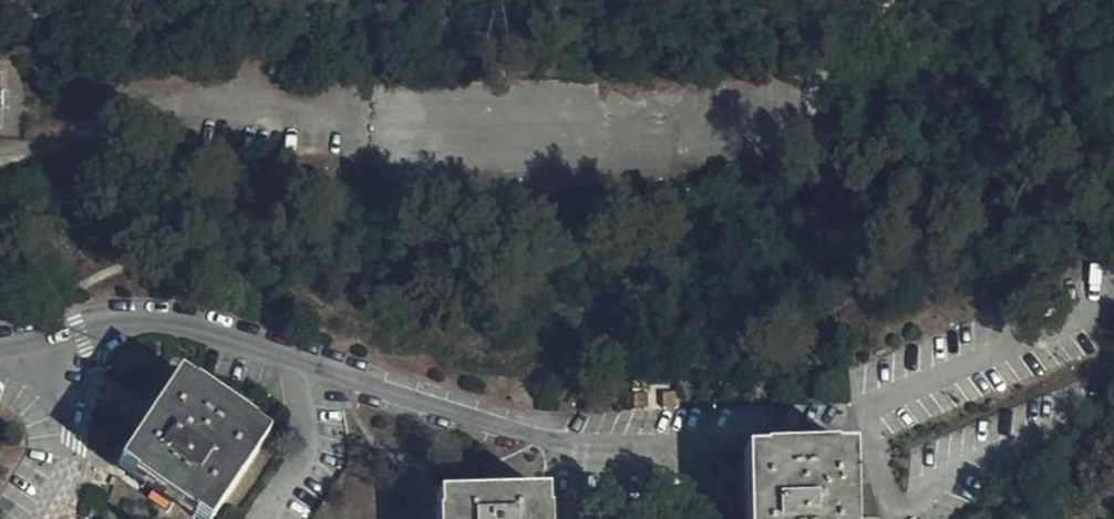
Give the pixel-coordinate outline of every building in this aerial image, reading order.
[(178,377),(119,466),(198,518),(211,518),(267,436),(178,377)] [(851,449),(743,454),(746,518),(854,518),(851,449)] [(545,493),(438,497),(439,518),(546,518),(545,493)]
